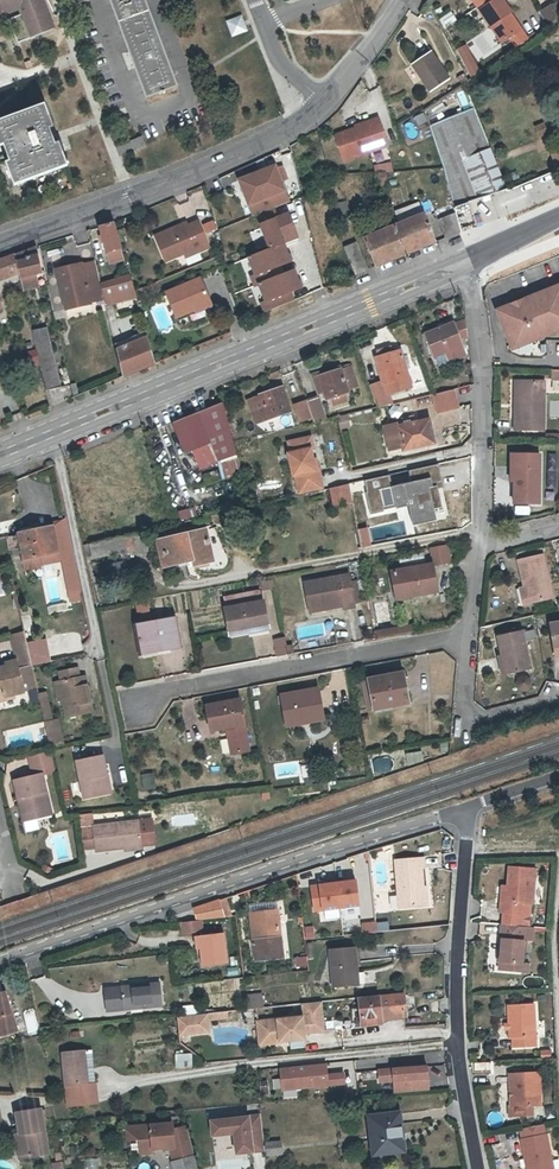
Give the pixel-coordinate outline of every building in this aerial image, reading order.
[(19,10),(21,15),(10,19),(19,41),(30,37),(55,28),(45,0),(0,0),(0,17),(19,10)] [(150,96),(180,84),(148,0),(113,0),(150,96)] [(482,8),(495,0),(487,0),(480,5),(482,8)] [(482,8),(504,41),(512,36),(519,31),(508,15),(512,12),(505,0),(495,0),(482,8)] [(542,11),(549,23),(558,17),(558,8),(556,3),(542,11)] [(442,28),(456,21),(451,11),(438,18),(442,28)] [(523,28),(512,12),(508,15),(519,31),(523,28)] [(240,14),(224,20),(229,37),(246,31),(240,14)] [(519,31),(512,36),(519,46),(530,38),(523,28),(519,31)] [(466,43),(455,48),(467,77),(478,73),(466,43)] [(451,78),(433,51),(414,64),(433,91),(451,78)] [(30,60),(24,62),(26,69),(33,66),(30,60)] [(429,119),(445,109),(439,99),(423,109),(429,119)] [(11,164),(20,186),(73,166),(64,143),(61,145),(57,136),(54,128),(58,127),(49,105),(0,124),(0,135),(5,147),(8,146),(15,162),(11,164)] [(474,107),(438,122),(430,125),(443,168),(454,209),(506,187),(474,107)] [(412,116),(417,128),(426,124),(422,112),(412,116)] [(369,124),(334,136),(342,161),(387,146),(378,118),(368,122),(369,124)] [(548,133),(545,125),(537,128),(540,136),(548,133)] [(140,149),(146,146),(142,136),(131,141),(135,150),(140,149)] [(373,164),(374,175),(391,173),(390,163),(373,164)] [(291,202),(278,164),(238,179),(252,216),(291,202)] [(388,191),(386,182),(385,175),(374,175),(376,185),(381,184),(382,192),(388,191)] [(415,199),(412,191),(402,195),(406,203),(415,199)] [(396,220),(420,211),(417,203),(393,212),(396,220)] [(270,252),(284,246),(280,238),(295,232),(288,216),(278,219),(274,210),(256,217),(270,252)] [(443,236),(459,232),(454,213),(438,217),(443,236)] [(423,216),(394,228),(405,256),(435,245),(423,216)] [(201,224),(204,234),(216,229),(212,219),(201,224)] [(195,250),(197,255),(208,250),(197,224),(187,228),(155,240),(164,263),(183,256),(195,250)] [(105,244),(111,264),(125,260),(114,225),(100,229),(103,239),(105,244)] [(185,225),(154,237),(155,240),(187,228),(185,225)] [(405,256),(394,228),(364,239),(376,268),(405,256)] [(298,241),(295,232),(280,238),(284,246),(298,241)] [(355,276),(367,271),(356,243),(343,248),(344,250),(355,276)] [(288,245),(250,260),(259,283),(297,267),(288,245)] [(20,280),(34,277),(40,275),(36,258),(34,250),(15,257),(19,275),(20,280)] [(184,260),(197,255),(195,250),(183,256),(184,260)] [(19,275),(15,257),(14,256),(0,261),(0,282),(19,275)] [(79,267),(55,273),(65,312),(89,306),(88,304),(104,300),(100,286),(95,265),(80,268),(79,267)] [(297,270),(259,285),(268,307),(306,292),(297,270)] [(36,283),(34,277),(20,280),(23,293),(34,291),(32,283),(36,283)] [(102,285),(105,296),(133,288),(129,277),(102,285)] [(198,280),(164,294),(174,320),(209,307),(198,280)] [(501,309),(498,316),(510,345),(516,348),(558,331),(558,286),(501,309)] [(133,288),(105,296),(109,309),(137,300),(133,288)] [(454,324),(426,334),(435,355),(438,365),(464,355),(461,347),(462,346),(460,339),(469,338),(468,322),(454,325),(454,324)] [(46,392),(60,389),(47,328),(33,331),(46,392)] [(146,333),(115,347),(123,377),(155,363),(146,333)] [(378,353),(379,357),(393,353),(391,347),(380,350),(378,353)] [(379,357),(377,358),(384,381),(385,384),(386,383),(409,377),(400,351),(393,353),(379,357)] [(328,401),(334,398),(347,394),(350,392),(349,390),(358,386),(351,366),(341,370),(341,369),(313,379),(319,395),(325,393),(328,401)] [(409,377),(386,383),(389,394),(412,387),(409,377)] [(384,381),(370,386),(377,405),(391,402),(389,394),(386,383),(385,384),(384,381)] [(545,383),(519,383),(518,423),(514,423),(514,430),(544,431),(545,383)] [(284,387),(246,400),(254,425),(293,413),(284,387)] [(436,393),(433,393),(437,411),(454,408),(451,390),(436,393)] [(321,398),(307,402),(313,419),(314,424),(328,420),(321,398)] [(313,419),(307,402),(307,400),(293,404),(300,424),(313,419)] [(224,404),(175,423),(187,452),(195,449),(201,463),(216,455),(217,458),(236,449),(232,434),(224,404)] [(351,428),(349,416),(338,418),(341,430),(351,428)] [(400,426),(399,426),(403,447),(419,444),(420,446),(435,443),(430,419),(400,426)] [(391,449),(403,447),(399,426),(400,426),(400,423),(386,426),(391,449)] [(324,491),(320,471),(317,472),(315,461),(313,451),(316,450),(313,438),(291,443),(293,454),(290,455),(295,477),(297,476),(301,496),(324,491)] [(540,504),(540,466),(515,466),(515,503),(540,504)] [(431,478),(381,489),(385,509),(408,504),(413,526),(436,521),(429,488),(433,487),(431,478)] [(331,490),(334,507),(354,503),(350,486),(341,488),(331,490)] [(64,562),(76,559),(68,518),(54,528),(59,553),(64,562)] [(54,528),(21,534),(26,560),(56,554),(59,553),(54,528)] [(132,533),(129,534),(132,546),(132,549),(146,546),(143,531),(132,533)] [(207,531),(161,542),(167,569),(194,563),(195,567),(214,563),(207,531)] [(132,546),(129,534),(85,543),(87,556),(132,546)] [(56,554),(26,560),(24,560),(26,572),(42,569),(41,566),(57,563),(56,554)] [(525,590),(529,606),(553,600),(543,558),(519,564),(525,590)] [(64,562),(71,592),(82,590),(76,559),(64,562)] [(434,564),(396,571),(401,597),(438,590),(434,564)] [(351,575),(308,583),(313,608),(346,602),(347,608),(357,606),(356,602),(352,582),(351,575)] [(356,602),(363,601),(359,581),(352,582),(356,602)] [(524,607),(529,606),(525,590),(520,591),(524,607)] [(228,609),(228,610),(232,635),(270,628),(266,602),(263,603),(261,592),(226,597),(228,609)] [(179,618),(139,626),(144,652),(172,647),(173,651),(184,649),(179,618)] [(410,629),(386,633),(387,639),(411,635),(410,629)] [(24,632),(12,635),(17,659),(24,689),(36,686),(31,665),(24,632)] [(507,657),(510,670),(511,676),(532,671),(524,632),(499,637),(503,658),(507,657)] [(280,658),(290,656),(289,647),(287,639),(277,640),(280,658)] [(502,671),(510,670),(507,657),(503,658),(500,659),(502,671)] [(15,692),(25,690),(24,689),(17,659),(6,661),(8,667),(10,676),(2,677),(0,673),(0,692),(5,691),(6,694),(15,692)] [(59,670),(61,679),(79,675),(77,666),(59,670)] [(0,673),(2,677),(10,676),(8,667),(0,669),(0,671),(0,673)] [(79,675),(61,679),(65,698),(69,715),(95,710),(86,674),(79,675)] [(394,705),(394,709),(410,707),(405,678),(371,683),(376,708),(394,705)] [(61,698),(65,698),(61,679),(57,680),(61,698)] [(517,680),(517,689),(529,689),(529,680),(517,680)] [(15,692),(6,694),(5,691),(0,692),(0,699),(16,695),(15,692)] [(310,718),(311,725),(325,722),(320,692),(283,698),(287,722),(310,718)] [(39,696),(45,722),(52,721),(46,694),(39,696)] [(251,752),(246,725),(242,702),(209,708),(212,730),(228,728),(232,727),(234,742),(231,742),(233,755),(251,752)] [(288,729),(311,725),(310,718),(287,722),(288,729)] [(57,719),(52,721),(45,722),(51,747),(63,744),(57,719)] [(406,763),(422,762),(421,751),(405,752),(406,763)] [(52,753),(30,759),(34,778),(43,776),(57,772),(52,753)] [(104,757),(78,763),(86,799),(112,794),(104,757)] [(153,773),(138,774),(139,791),(153,790),(153,773)] [(37,815),(38,820),(53,816),(43,776),(34,778),(15,783),(20,800),(24,799),(28,817),(37,815)] [(25,823),(38,820),(37,815),(28,817),(24,799),(20,800),(25,823)] [(150,822),(138,823),(140,836),(151,835),(150,822)] [(107,852),(141,848),(140,836),(138,823),(103,827),(107,852)] [(103,827),(93,828),(96,853),(107,852),(103,827)] [(425,907),(423,896),(422,888),(420,869),(423,869),(422,859),(393,862),(397,899),(398,910),(425,907)] [(499,912),(502,913),(511,913),(510,927),(526,928),(527,928),(529,905),(531,905),(533,870),(508,869),(506,887),(505,902),(500,902),(499,912)] [(353,878),(308,885),(312,911),(357,904),(353,878)] [(231,899),(225,900),(228,917),(234,916),(231,899)] [(228,917),(225,900),(200,909),(201,920),(228,917)] [(283,937),(281,912),(253,915),(256,940),(256,946),(284,943),(283,937)] [(511,913),(502,913),(501,926),(510,927),(511,913)] [(186,934),(205,932),(204,920),(201,921),(185,923),(186,934)] [(365,935),(379,933),(378,924),(364,926),(365,935)] [(302,926),(304,939),(314,938),(312,925),(302,926)] [(526,928),(510,927),(501,926),(500,936),(502,936),(500,971),(522,973),(523,964),(526,928)] [(203,951),(228,949),(227,933),(198,936),(199,949),(203,949),(203,951)] [(256,946),(258,960),(285,957),(284,943),(256,946)] [(359,948),(333,950),(336,988),(362,986),(359,948)] [(230,964),(228,949),(203,951),(205,967),(230,964)] [(305,966),(305,956),(294,956),(294,967),(305,966)] [(159,988),(158,982),(104,987),(105,994),(159,988)] [(105,994),(106,1011),(161,1005),(159,988),(105,994)] [(6,1034),(18,1031),(13,1016),(6,991),(0,993),(0,1036),(6,1034)] [(406,995),(363,999),(365,1022),(408,1018),(406,995)] [(264,996),(249,997),(250,1009),(265,1007),(264,996)] [(324,1031),(321,1002),(306,1003),(302,1004),(303,1017),(256,1021),(258,1040),(268,1039),(272,1044),(279,1043),(279,1041),(304,1039),(303,1033),(324,1031)] [(532,1006),(508,1008),(510,1039),(513,1039),(513,1048),(535,1047),(532,1006)] [(227,1011),(177,1016),(179,1034),(209,1031),(207,1020),(228,1018),(227,1011)] [(18,1024),(21,1035),(30,1032),(26,1021),(18,1024)] [(87,1084),(95,1083),(92,1051),(62,1053),(66,1090),(88,1088),(87,1084)] [(174,1068),(191,1067),(190,1053),(173,1054),(174,1068)] [(326,1064),(279,1069),(282,1091),(344,1085),(343,1071),(327,1073),(326,1064)] [(425,1064),(376,1069),(377,1082),(391,1081),(392,1094),(428,1090),(425,1064)] [(509,1117),(532,1116),(532,1107),(540,1106),(539,1074),(509,1076),(511,1107),(508,1107),(509,1117)] [(97,1103),(96,1087),(88,1088),(90,1104),(97,1103)] [(90,1104),(88,1088),(66,1090),(68,1107),(90,1104)] [(18,1113),(21,1135),(25,1157),(49,1153),(44,1122),(42,1112),(41,1109),(18,1113)] [(400,1115),(370,1117),(373,1155),(404,1152),(400,1115)] [(234,1135),(236,1155),(264,1153),(261,1117),(212,1121),(213,1136),(234,1135)] [(170,1145),(172,1160),(194,1154),(186,1126),(173,1127),(173,1120),(127,1123),(128,1135),(137,1135),(140,1137),(141,1150),(154,1149),(153,1142),(158,1142),(158,1146),(170,1145)] [(528,1168),(532,1168),(553,1168),(546,1135),(545,1135),(543,1125),(520,1130),(522,1140),(521,1140),(528,1168)] [(125,1151),(136,1151),(135,1141),(125,1142),(125,1151)] [(280,1141),(265,1142),(266,1156),(281,1155),(280,1141)] [(172,1160),(174,1168),(198,1168),(194,1154),(172,1160)]
